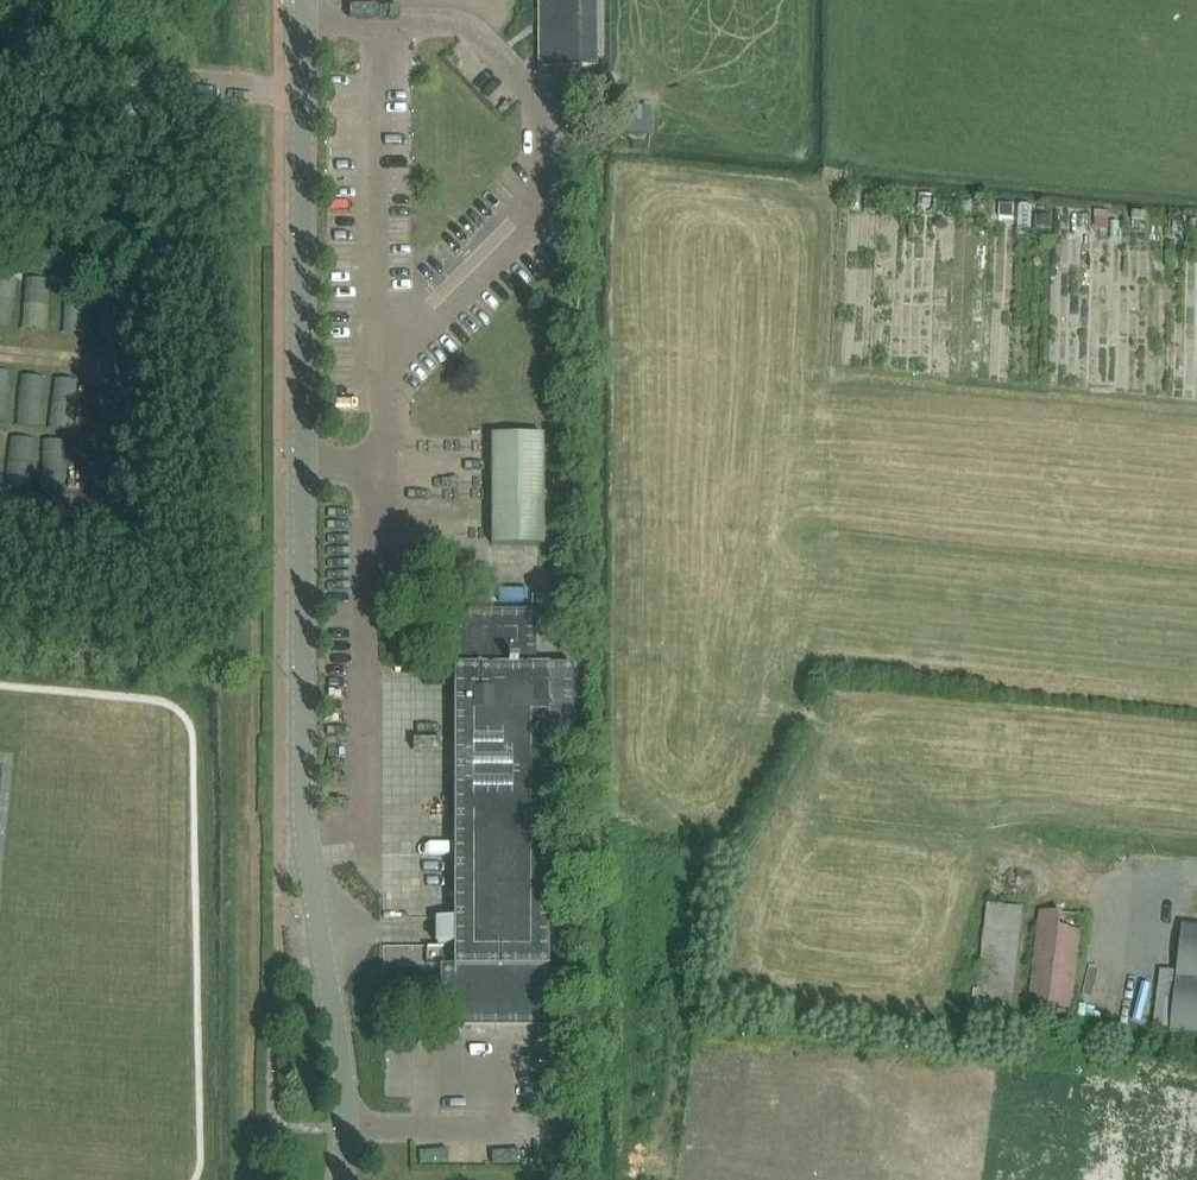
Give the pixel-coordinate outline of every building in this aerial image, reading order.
[(595,0),(538,0),(538,69),(595,68),(595,0)] [(644,112),(616,112),(616,136),(643,136),(644,112)] [(1014,206),(1000,206),(1000,218),(1014,219),(1014,206)] [(1051,218),(1036,217),(1036,228),(1051,228),(1051,218)] [(491,545),(539,545),(542,545),(542,437),(491,437),(491,545)] [(552,566),(552,578),(564,578),(564,566),(552,566)] [(437,945),(453,945),(453,968),(441,967),(441,1025),(548,1025),(548,901),(548,769),(548,763),(548,734),(572,734),(572,667),(548,667),(548,666),(534,666),(533,613),(507,613),(501,613),(489,613),(473,613),(441,613),(442,667),(453,667),(453,672),(453,795),(453,903),(453,917),(453,920),(437,920),(437,923),(437,932),(437,942),(437,945)] [(1003,985),(1002,997),(1015,999),(1024,907),(991,904),(984,984),(1003,985)] [(1070,1021),(1082,916),(1039,910),(1026,1016),(1070,1021)] [(1153,1029),(1172,1031),(1172,1032),(1172,1033),(1196,1036),(1196,928),(1184,926),(1179,973),(1159,971),(1153,1029)]
